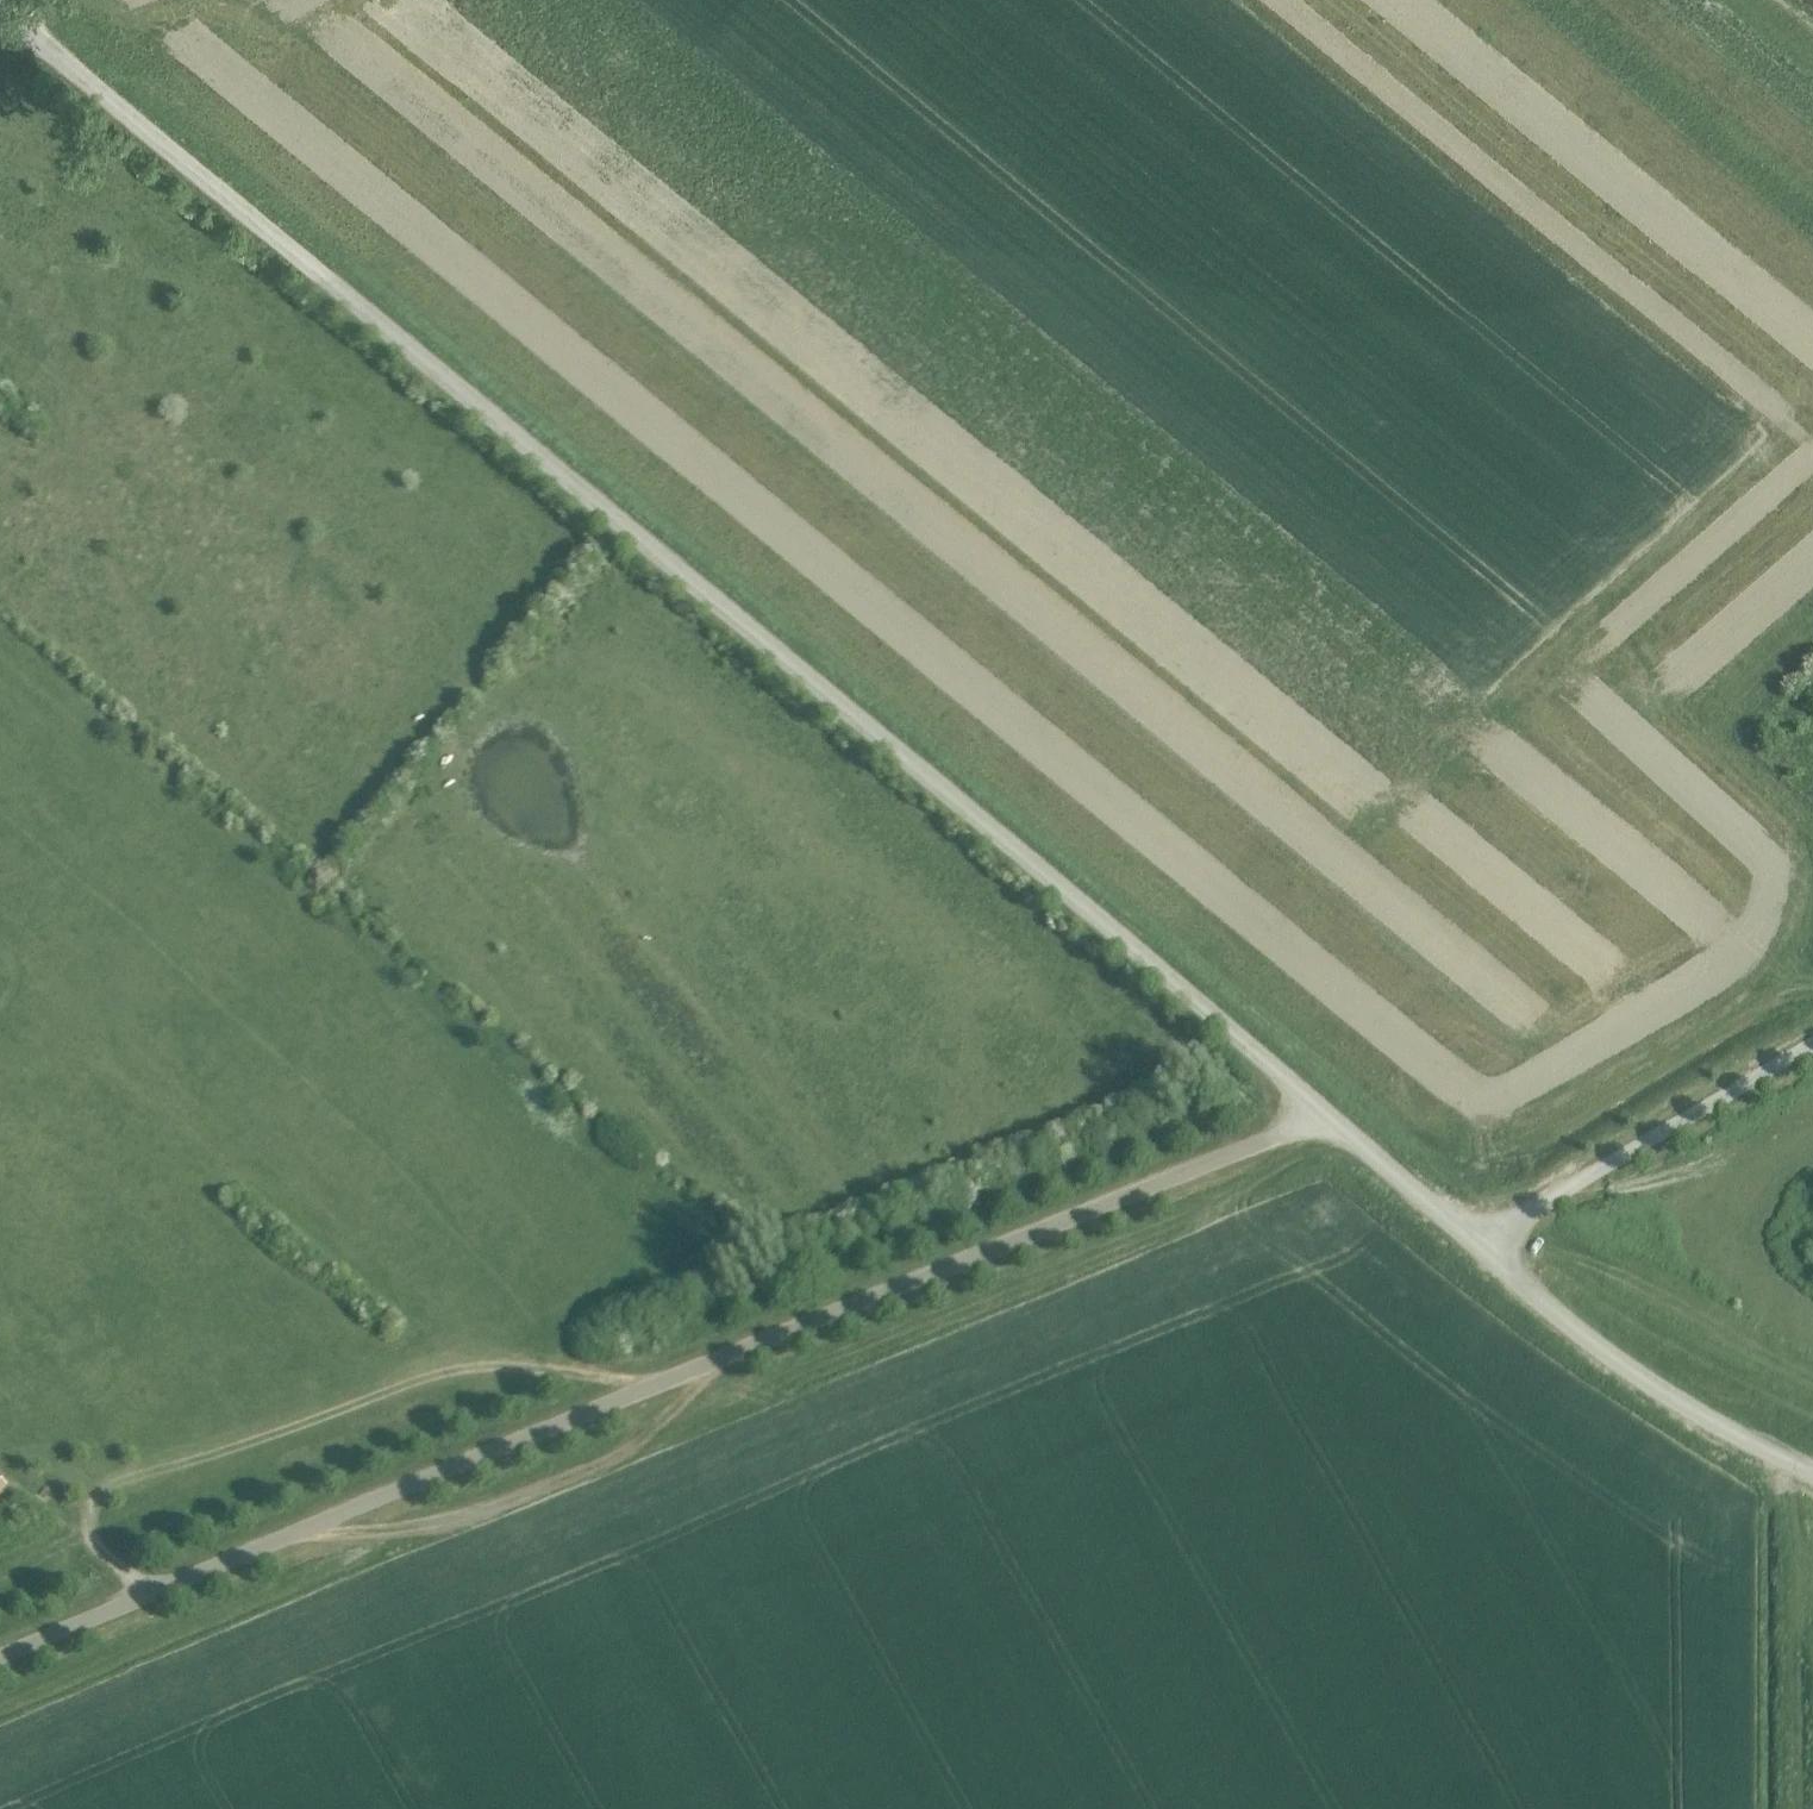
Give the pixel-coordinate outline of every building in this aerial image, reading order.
[(5,1506),(18,1485),(5,1477),(0,1485),(0,1503),(5,1506)]
